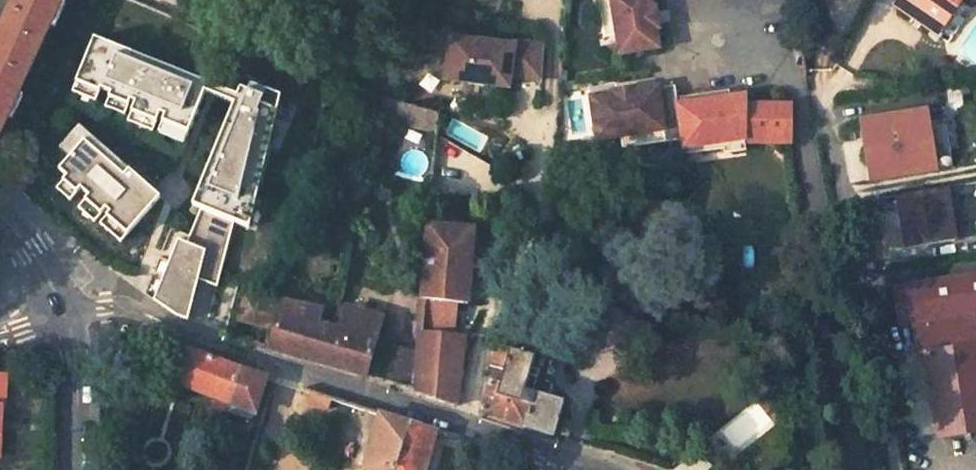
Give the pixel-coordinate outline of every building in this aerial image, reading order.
[(61,0),(14,0),(0,31),(0,133),(61,0)] [(603,31),(615,29),(612,14),(602,16),(600,0),(597,0),(603,31)] [(602,16),(612,14),(615,29),(619,53),(659,46),(655,27),(657,27),(653,6),(651,6),(650,0),(600,0),(602,16)] [(898,1),(938,28),(957,0),(898,0),(898,1)] [(110,93),(109,97),(129,105),(131,101),(135,103),(131,112),(157,122),(160,113),(165,115),(163,121),(188,131),(205,89),(130,59),(133,51),(94,36),(76,82),(100,92),(100,89),(110,93)] [(450,37),(445,79),(509,87),(510,78),(539,81),(544,46),(515,43),(514,45),(450,37)] [(234,102),(238,94),(133,51),(130,59),(205,89),(234,102)] [(100,92),(76,82),(72,91),(96,101),(100,92)] [(234,221),(249,228),(280,94),(250,82),(248,88),(215,170),(207,167),(192,205),(198,207),(185,241),(178,239),(153,300),(174,314),(180,315),(180,317),(188,319),(198,279),(218,284),(234,221)] [(612,92),(590,95),(596,139),(620,135),(640,132),(641,141),(663,138),(664,141),(682,138),(675,97),(673,85),(656,88),(656,85),(636,88),(635,85),(612,89),(612,92)] [(215,170),(248,88),(241,86),(238,94),(234,102),(207,167),(215,170)] [(723,140),(744,140),(745,140),(745,138),(789,138),(789,134),(789,109),(789,104),(744,105),(744,95),(718,95),(709,92),(675,97),(682,138),(684,153),(725,146),(723,140)] [(426,109),(372,94),(369,104),(396,113),(394,119),(400,120),(421,127),(423,118),(426,109)] [(129,105),(109,97),(105,107),(125,115),(129,105)] [(438,113),(426,109),(423,118),(421,127),(436,131),(436,128),(437,122),(438,113)] [(157,122),(131,112),(128,121),(153,131),(157,122)] [(188,131),(163,121),(159,131),(185,141),(188,131)] [(123,175),(128,169),(79,126),(60,148),(70,157),(84,141),(123,175)] [(928,126),(865,135),(871,172),(899,168),(900,173),(935,168),(928,126)] [(640,132),(620,135),(622,147),(664,141),(663,138),(641,141),(640,132)] [(871,172),(865,135),(859,136),(865,178),(871,177),(871,172)] [(572,160),(583,148),(574,138),(566,143),(566,157),(572,160)] [(59,169),(67,176),(63,180),(76,192),(80,188),(89,196),(85,200),(101,214),(105,210),(109,213),(106,216),(127,234),(160,197),(128,169),(123,175),(84,141),(70,157),(59,169)] [(76,192),(63,180),(56,188),(70,200),(76,192)] [(903,247),(953,238),(945,187),(895,196),(903,247)] [(101,214),(85,200),(78,207),(94,222),(101,214)] [(127,234),(106,216),(100,224),(121,242),(127,234)] [(444,226),(429,225),(423,296),(421,323),(420,331),(454,335),(456,302),(467,303),(473,229),(455,226),(455,218),(445,218),(444,226)] [(893,286),(899,325),(919,322),(926,368),(932,401),(937,433),(975,427),(975,272),(893,286)] [(275,307),(246,299),(240,321),(270,328),(275,307)] [(325,364),(334,328),(318,323),(321,313),(279,303),(269,347),(309,359),(325,364)] [(334,328),(325,364),(366,376),(384,316),(340,304),(334,328)] [(464,335),(454,335),(420,331),(418,354),(415,391),(415,393),(456,406),(464,335)] [(418,354),(392,344),(386,382),(415,391),(418,354)] [(535,357),(495,344),(489,365),(505,370),(501,383),(490,380),(481,413),(553,436),(563,403),(533,393),(539,370),(531,368),(535,357)] [(240,368),(188,349),(176,381),(218,396),(214,409),(208,429),(220,433),(227,412),(240,368)] [(266,376),(240,368),(227,412),(247,418),(253,415),(266,376)] [(380,412),(364,468),(365,468),(365,469),(394,469),(407,422),(380,412)] [(407,422),(394,469),(424,469),(435,431),(407,422)]
